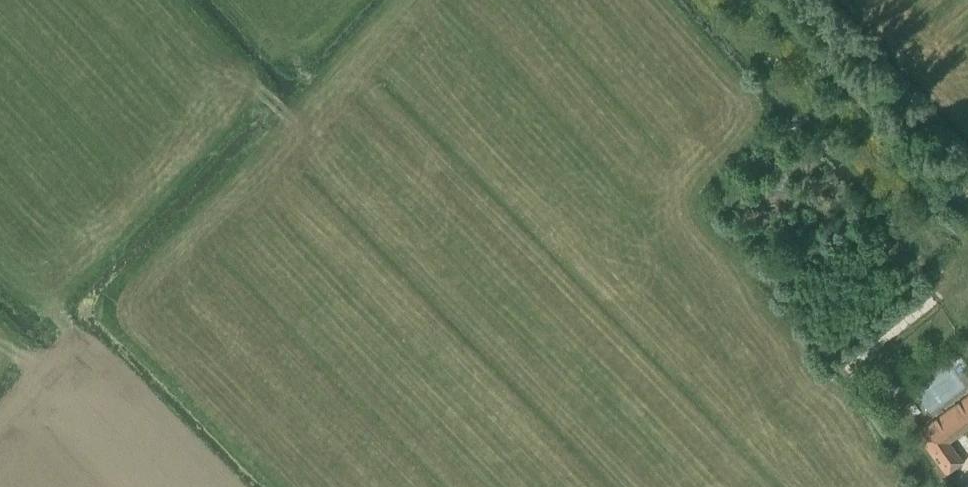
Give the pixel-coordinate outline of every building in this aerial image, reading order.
[(967,426),(967,394),(915,432),(945,473),(962,460),(948,441),(967,426)]
